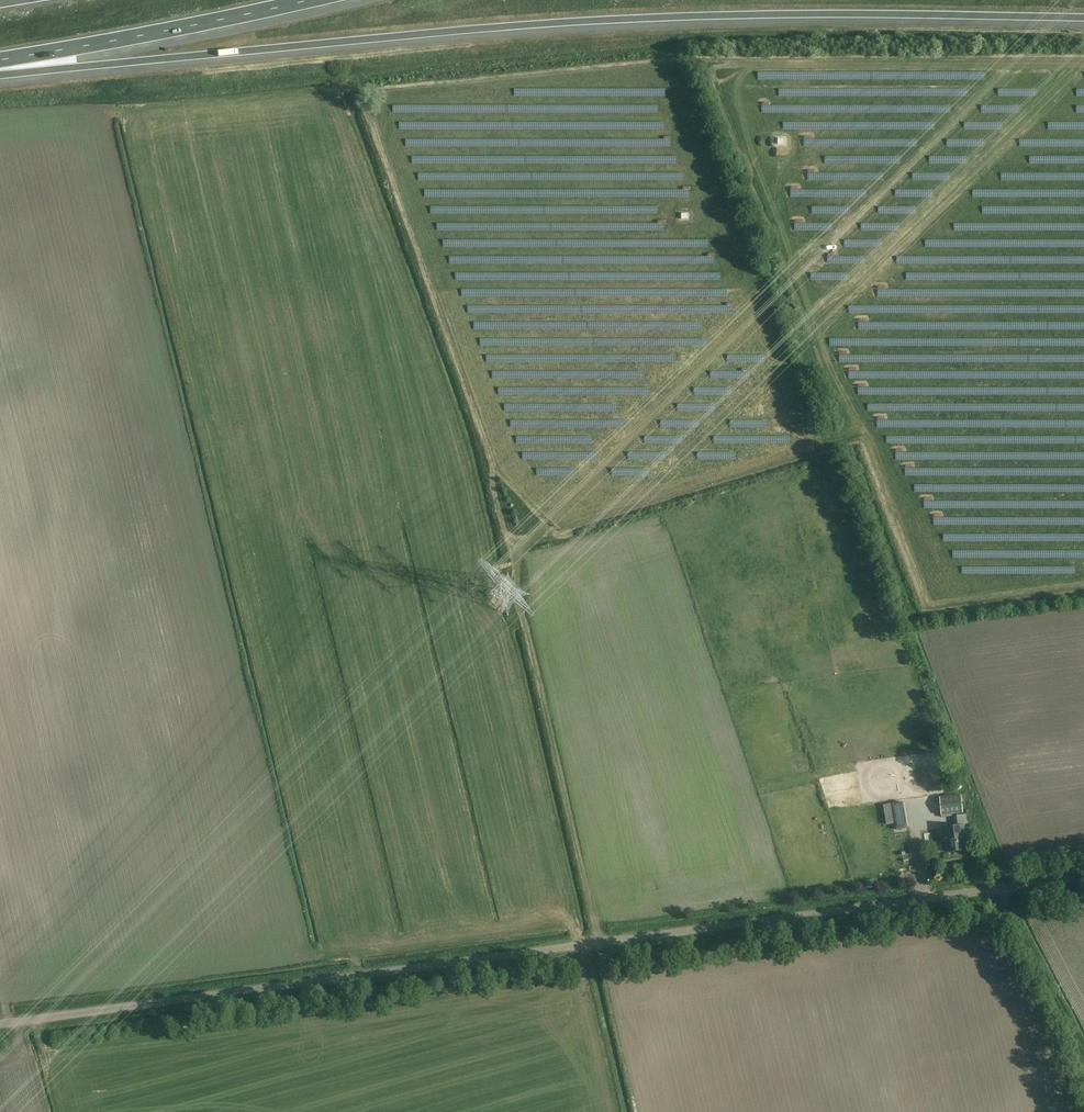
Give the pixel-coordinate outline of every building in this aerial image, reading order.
[(963,814),(961,796),(940,798),(942,819),(946,819),(946,816),(963,814)] [(892,805),(896,830),(909,828),(904,803),(892,805)] [(965,834),(964,826),(942,829),(942,837),(945,836),(947,852),(964,850),(963,834),(965,834)]
